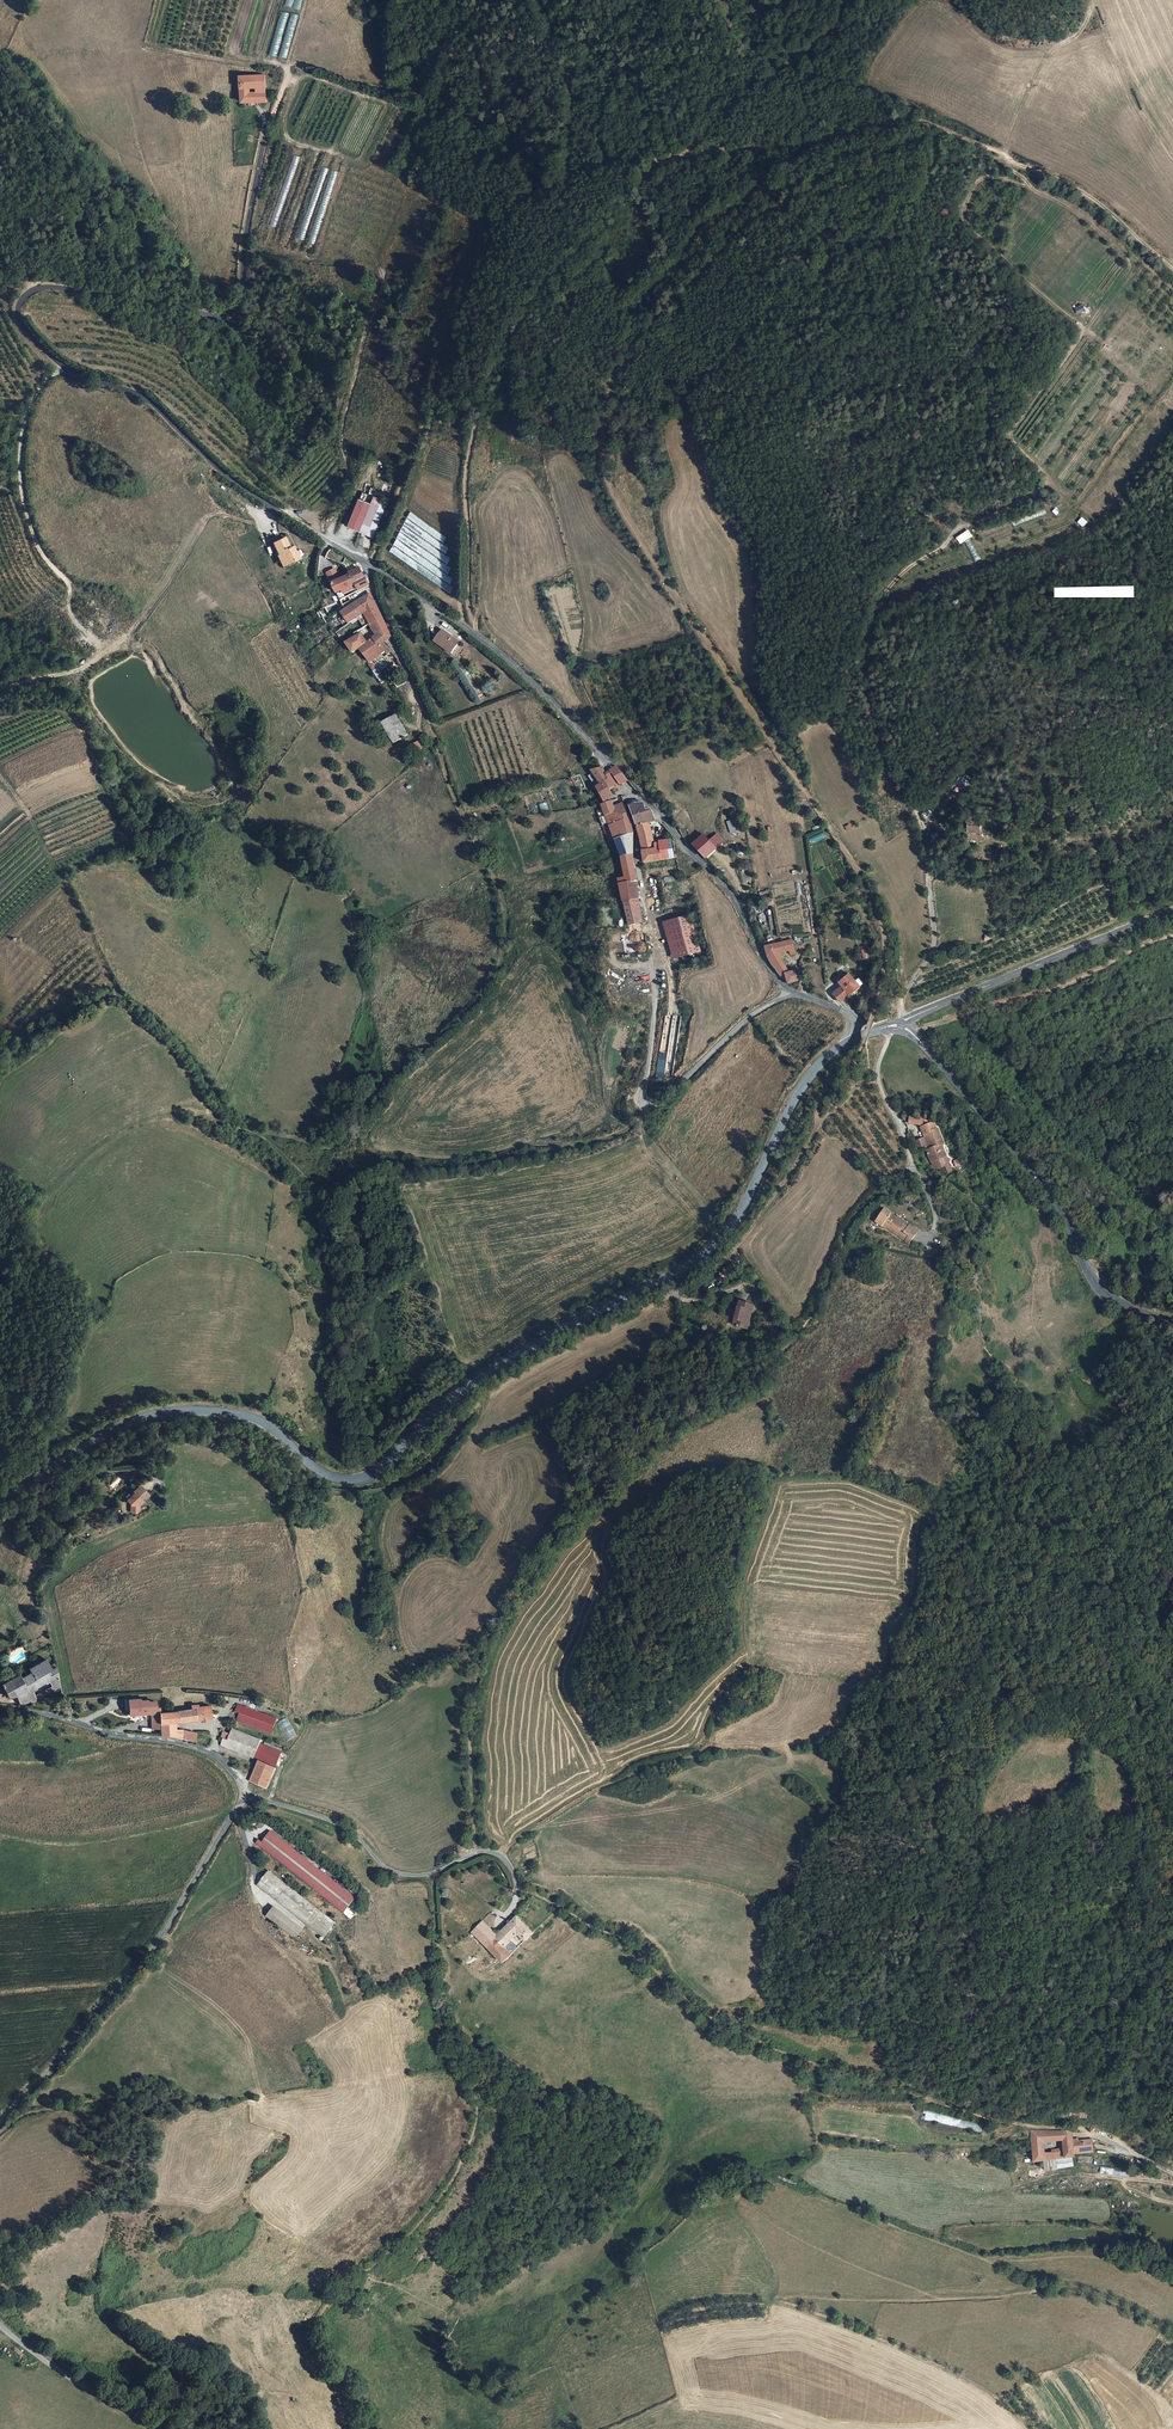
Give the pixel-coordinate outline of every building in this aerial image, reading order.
[(251,83),(256,83),(257,101),(265,101),(265,74),(240,74),(240,87),(250,87),(251,83)] [(240,102),(257,101),(256,83),(251,83),(250,87),(240,87),(240,102)] [(367,533),(377,510),(381,501),(364,494),(359,504),(349,500),(343,513),(354,517),(350,525),(367,533)] [(283,539),(273,544),(277,554),(279,553),(283,563),(294,558),(290,548),(288,549),(283,539)] [(350,575),(358,589),(367,584),(367,583),(364,577),(360,571),(350,575)] [(332,584),(337,594),(342,591),(344,596),(347,594),(358,589),(350,575),(332,584)] [(373,602),(368,594),(345,611),(342,613),(350,623),(365,612),(371,623),(381,616),(378,610),(373,602)] [(384,643),(391,636),(381,616),(371,623),(377,634),(384,643)] [(456,647),(462,639),(445,627),(438,636),(445,642),(446,640),(456,647)] [(371,662),(373,661),(387,648),(384,643),(380,647),(375,639),(367,644),(361,633),(356,636),(346,642),(353,653),(360,649),(371,662)] [(401,686),(405,684),(402,679),(394,683),(399,691),(403,689),(401,686)] [(396,716),(383,725),(395,744),(409,735),(396,716)] [(417,741),(412,744),(417,751),(422,748),(417,741)] [(606,774),(602,768),(592,771),(601,783),(597,786),(609,800),(614,796),(609,789),(619,783),(620,786),(628,780),(627,779),(622,773),(616,767),(606,774)] [(967,783),(970,778),(962,773),(958,778),(967,783)] [(631,818),(626,807),(621,810),(617,812),(615,807),(612,800),(609,801),(605,803),(607,809),(602,812),(609,841),(612,840),(615,839),(634,835),(634,832),(631,818)] [(650,822),(657,820),(657,819),(655,815),(653,812),(650,809),(647,810),(644,803),(636,803),(630,807),(637,826),(650,822)] [(726,822),(730,834),(738,831),(734,819),(726,822)] [(969,820),(968,827),(981,829),(982,822),(969,820)] [(642,845),(656,843),(650,822),(637,826),(641,840),(642,845)] [(704,835),(709,840),(716,834),(708,824),(700,830),(704,835)] [(811,844),(825,837),(823,831),(809,838),(811,844)] [(723,848),(726,846),(716,834),(709,840),(704,835),(692,845),(705,859),(720,845),(723,848)] [(622,856),(634,852),(634,835),(615,839),(622,856)] [(645,862),(676,857),(674,841),(656,843),(657,850),(644,851),(645,862)] [(622,856),(624,863),(634,861),(634,852),(622,856)] [(634,861),(624,863),(628,877),(620,879),(630,925),(640,922),(636,900),(640,899),(634,861)] [(688,913),(664,915),(668,960),(692,958),(688,913)] [(768,956),(772,963),(780,959),(779,952),(789,950),(790,953),(794,952),(792,939),(782,942),(767,946),(768,956)] [(866,946),(860,947),(864,960),(869,958),(866,946)] [(631,963),(645,959),(643,952),(629,956),(631,963)] [(776,969),(781,975),(795,970),(793,964),(787,966),(780,959),(772,963),(776,969)] [(788,984),(799,981),(795,970),(781,975),(788,982),(788,984)] [(844,980),(840,983),(843,987),(849,995),(850,996),(859,988),(849,975),(848,976),(844,980)] [(849,995),(843,987),(834,993),(841,1002),(849,995)] [(916,1126),(925,1120),(922,1115),(912,1121),(914,1126),(916,1126)] [(921,1131),(929,1145),(927,1146),(924,1148),(931,1158),(944,1151),(938,1140),(941,1138),(934,1125),(931,1126),(927,1119),(925,1120),(916,1126),(919,1132),(921,1131)] [(919,1132),(927,1146),(929,1145),(921,1131),(919,1132)] [(927,1146),(922,1138),(914,1142),(919,1150),(927,1146)] [(887,1232),(905,1245),(908,1240),(913,1243),(918,1236),(911,1230),(909,1232),(893,1220),(894,1219),(887,1215),(881,1223),(889,1230),(887,1232)] [(895,1218),(894,1219),(893,1220),(909,1232),(911,1230),(895,1218)] [(887,1232),(889,1230),(881,1223),(880,1226),(887,1232)] [(909,1248),(913,1243),(908,1240),(905,1245),(909,1248)] [(731,1264),(722,1271),(726,1276),(735,1269),(731,1264)] [(744,1328),(750,1328),(752,1311),(738,1310),(737,1322),(739,1323),(738,1334),(743,1335),(744,1328)] [(123,1482),(119,1477),(110,1484),(114,1489),(123,1482)] [(150,1495),(141,1485),(133,1492),(135,1494),(128,1501),(132,1505),(133,1511),(136,1513),(139,1512),(141,1510),(140,1504),(150,1495)] [(135,1494),(133,1492),(126,1499),(128,1501),(135,1494)] [(57,1680),(60,1679),(58,1671),(57,1667),(54,1663),(51,1666),(47,1659),(30,1668),(32,1672),(23,1678),(21,1675),(2,1686),(1,1687),(9,1697),(10,1698),(18,1696),(21,1703),(34,1702),(38,1700),(37,1699),(36,1697),(33,1692),(50,1683),(52,1682),(53,1682),(57,1680)] [(54,1687),(41,1694),(43,1697),(55,1690),(54,1687)] [(130,1708),(130,1714),(150,1714),(159,1712),(161,1712),(161,1707),(156,1707),(156,1701),(149,1701),(148,1700),(142,1700),(140,1698),(129,1699),(130,1708)] [(189,1711),(165,1712),(166,1723),(177,1723),(209,1720),(210,1720),(210,1708),(199,1709),(199,1706),(192,1706),(192,1710),(189,1711)] [(272,1733),(276,1720),(238,1707),(236,1714),(241,1716),(239,1722),(272,1733)] [(151,1730),(161,1729),(161,1724),(160,1721),(159,1712),(150,1714),(151,1730)] [(166,1723),(161,1724),(161,1729),(162,1731),(162,1735),(167,1735),(176,1738),(177,1730),(177,1723),(166,1723)] [(219,1739),(221,1740),(219,1746),(274,1766),(280,1747),(230,1729),(228,1734),(222,1732),(219,1739)] [(177,1730),(176,1738),(196,1742),(197,1733),(184,1731),(184,1730),(177,1730)] [(263,1787),(271,1767),(254,1760),(247,1781),(263,1787)] [(357,1900),(275,1831),(262,1846),(344,1914),(357,1900)] [(336,1925),(271,1871),(259,1885),(325,1939),(336,1925)] [(294,1935),(302,1926),(276,1904),(269,1913),(294,1935)] [(490,1913),(472,1933),(502,1962),(532,1932),(515,1916),(496,1935),(488,1927),(491,1924),(493,1921),(495,1917),(490,1913)] [(925,2112),(924,2120),(980,2131),(982,2123),(925,2112)] [(1042,2141),(1061,2139),(1072,2138),(1071,2132),(1030,2130),(1032,2143),(1042,2141)] [(1072,2138),(1061,2139),(1062,2150),(1044,2152),(1042,2141),(1032,2143),(1033,2158),(1034,2161),(1057,2158),(1072,2157),(1074,2156),(1074,2154),(1073,2151),(1072,2140),(1072,2138)] [(1084,2150),(1085,2153),(1093,2152),(1092,2140),(1077,2142),(1077,2140),(1072,2140),(1073,2151),(1084,2150)] [(1058,2168),(1073,2166),(1072,2157),(1057,2158),(1058,2168)]
